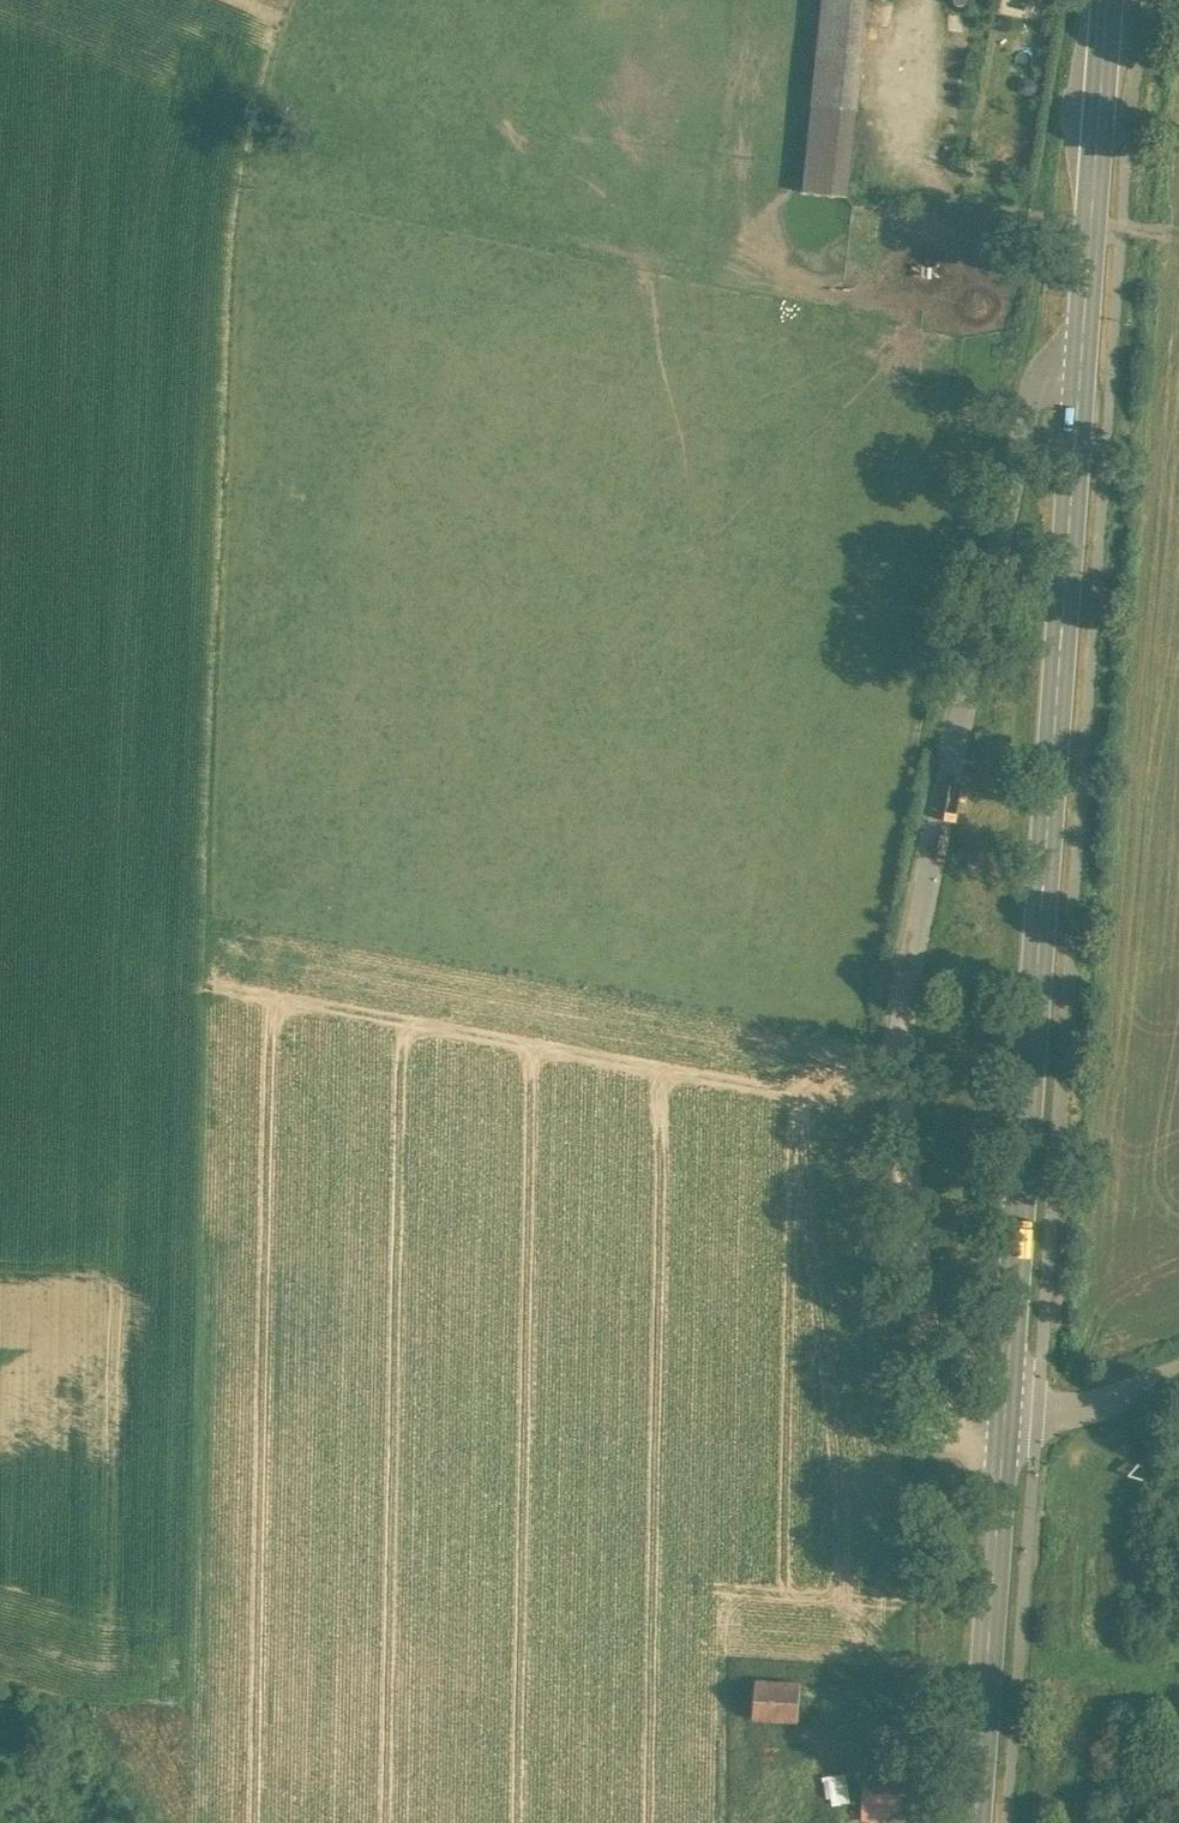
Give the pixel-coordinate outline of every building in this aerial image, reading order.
[(812,106),(855,111),(866,0),(822,0),(812,106)] [(855,111),(812,106),(803,192),(846,197),(855,111)] [(801,1683),(755,1677),(752,1716),(797,1721),(801,1683)] [(828,1772),(833,1802),(853,1799),(848,1769),(828,1772)] [(914,1773),(862,1772),(862,1820),(885,1821),(886,1809),(914,1810),(914,1773)]
